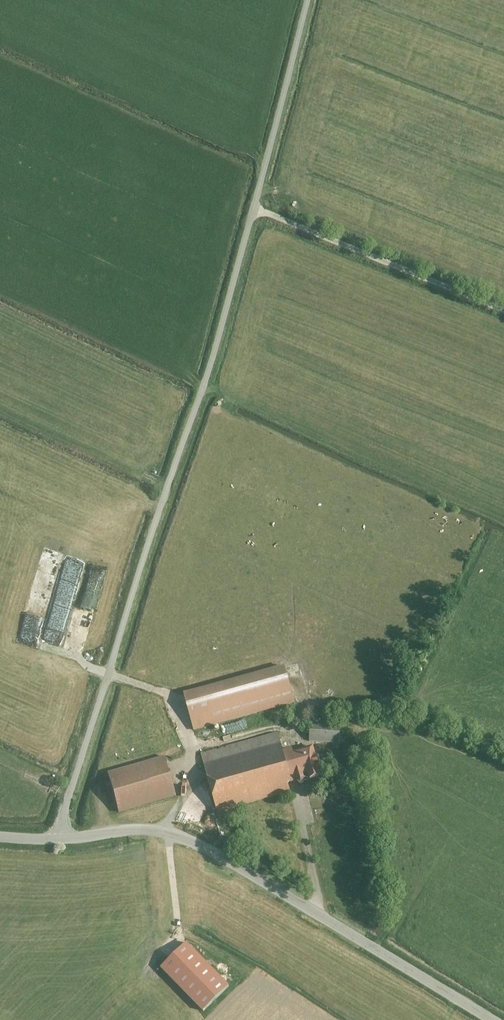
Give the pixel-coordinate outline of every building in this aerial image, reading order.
[(36,635),(62,642),(85,561),(68,557),(59,591),(52,590),(50,594),(55,596),(50,616),(43,614),(40,625),(39,625),(36,635)] [(407,662),(414,666),(420,654),(414,650),(407,662)] [(185,698),(195,731),(294,702),(285,669),(185,698)] [(310,724),(309,742),(333,744),(333,749),(339,749),(340,726),(310,724)] [(219,815),(324,785),(314,750),(286,758),(278,730),(201,751),(219,815)] [(110,773),(120,812),(178,797),(168,758),(110,773)] [(203,1013),(228,988),(186,946),(160,971),(203,1013)]
